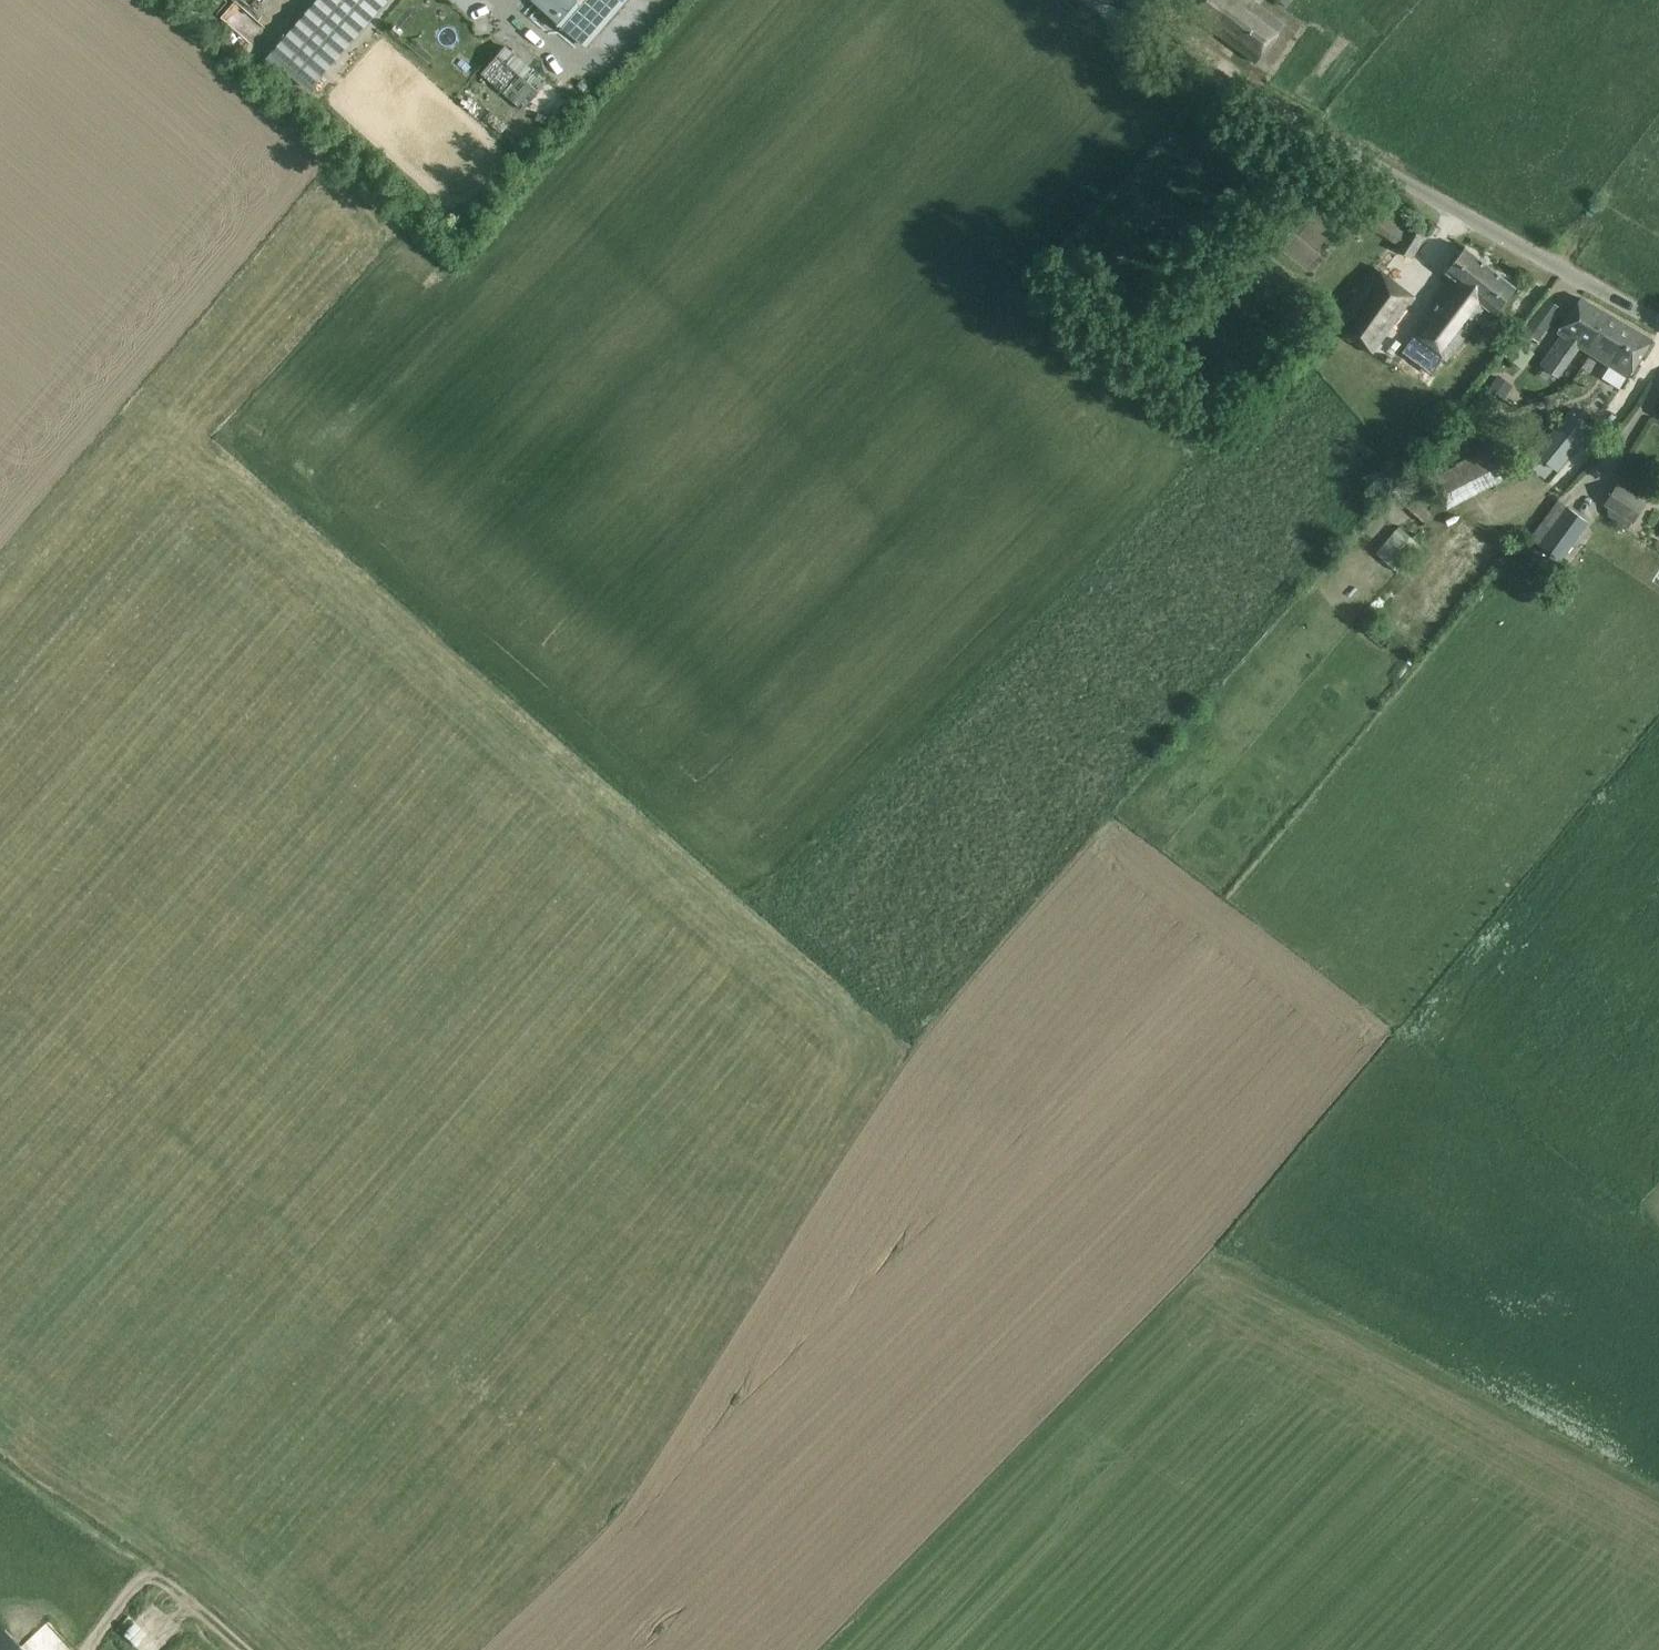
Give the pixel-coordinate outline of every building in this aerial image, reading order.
[(265,62),(284,79),(290,73),(310,91),(389,0),(319,0),(265,62)] [(533,0),(586,46),(626,0),(534,0),(533,0)] [(1187,12),(1256,63),(1284,24),(1252,0),(1196,0),(1187,12)] [(484,77),(525,111),(546,86),(505,53),(484,77)] [(1381,215),(1376,227),(1397,236),(1402,225),(1381,215)] [(1398,251),(1413,260),(1427,237),(1413,228),(1398,251)] [(1414,337),(1407,347),(1422,358),(1414,370),(1430,382),(1446,361),(1477,322),(1483,328),(1497,311),(1516,287),(1465,247),(1451,265),(1446,272),(1455,279),(1412,335),(1414,337)] [(1373,269),(1333,325),(1372,353),(1412,297),(1373,269)] [(1522,332),(1539,340),(1556,304),(1539,296),(1522,332)] [(1561,334),(1540,364),(1561,378),(1582,347),(1587,350),(1610,315),(1606,312),(1582,298),(1558,332),(1561,334)] [(1610,315),(1587,350),(1614,368),(1628,377),(1652,339),(1610,315)] [(1522,335),(1519,340),(1525,345),(1529,340),(1522,335)] [(1498,375),(1489,388),(1503,398),(1512,385),(1498,375)] [(1570,413),(1537,452),(1557,469),(1590,430),(1570,413)] [(1430,471),(1439,503),(1494,487),(1485,455),(1430,471)] [(1634,523),(1647,502),(1619,485),(1606,506),(1609,508),(1605,514),(1628,528),(1632,522),(1634,523)] [(1588,522),(1558,500),(1530,537),(1560,560),(1588,522)] [(1398,526),(1374,552),(1396,572),(1420,545),(1398,526)] [(0,1631),(0,1649),(23,1649),(3,1628),(0,1631)]
